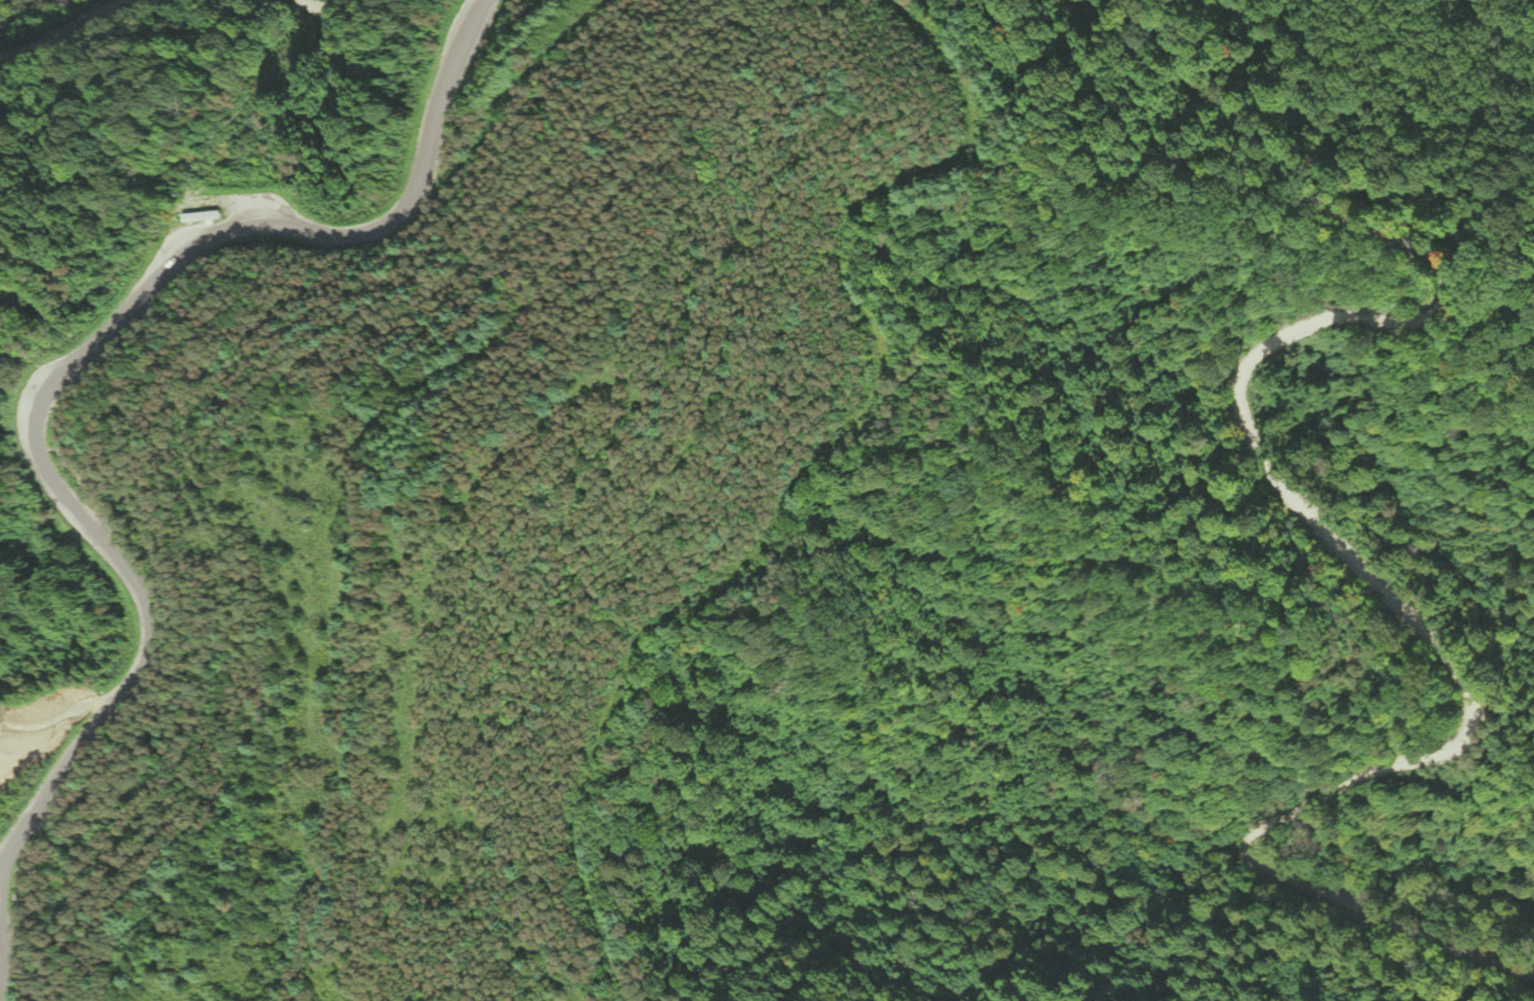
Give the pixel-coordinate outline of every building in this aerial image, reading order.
[(188,214),(188,222),(225,221),(225,213),(188,214)]
